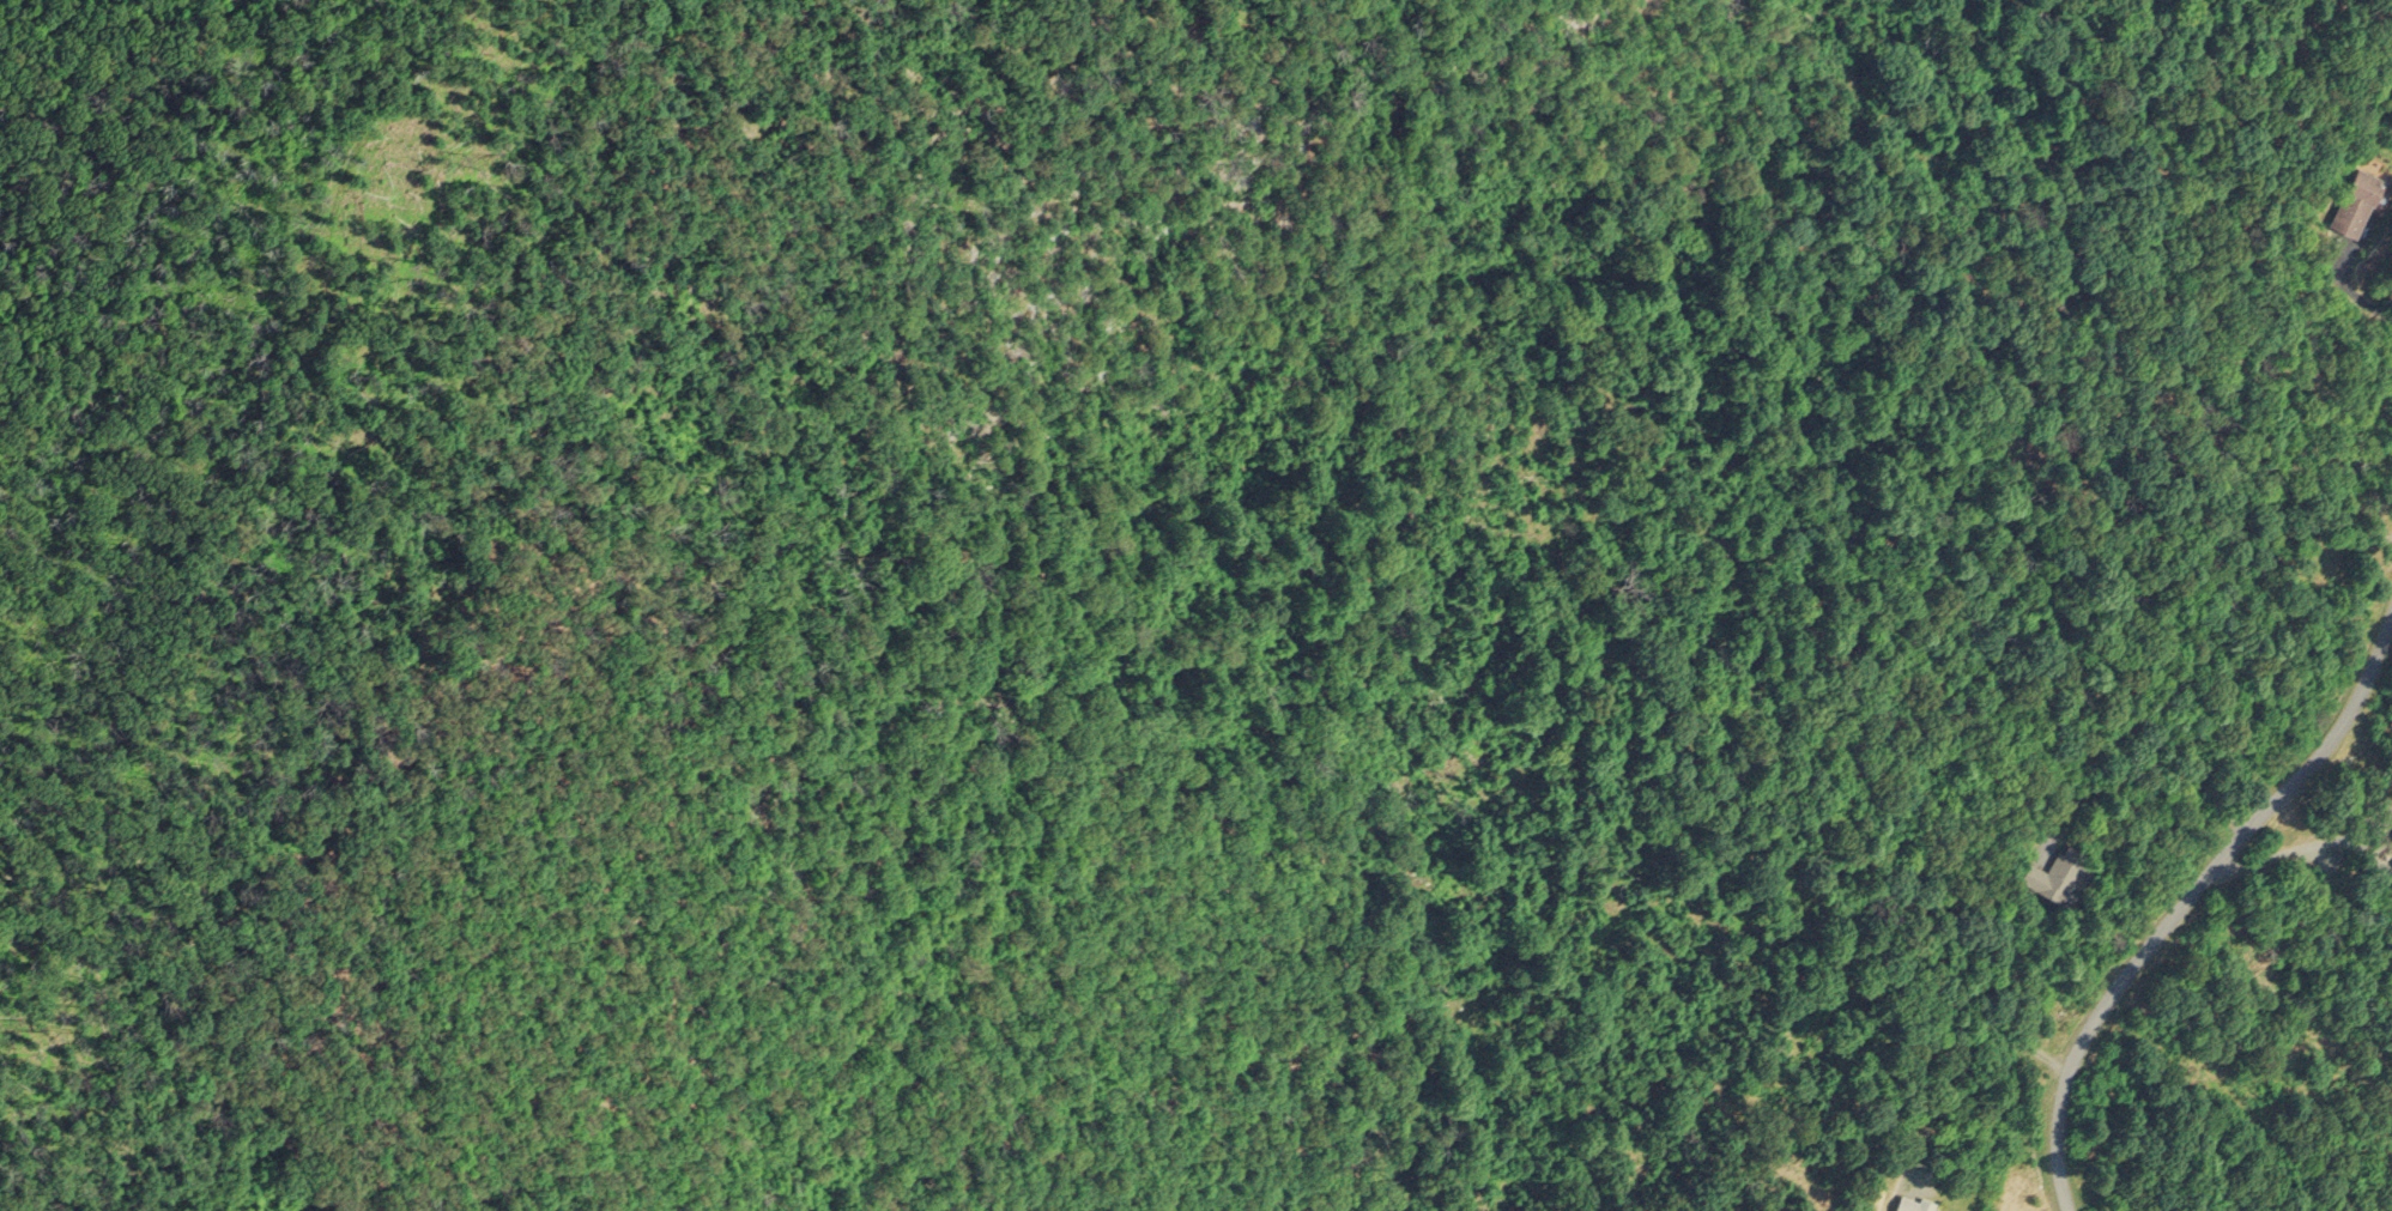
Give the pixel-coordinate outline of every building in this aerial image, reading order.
[(2327,221),(2353,234),(2382,175),(2357,162),(2327,221)] [(2048,868),(2029,860),(2020,880),(2069,901),(2091,851),(2061,838),(2048,868)] [(1934,1198),(1919,1192),(1917,1196),(1899,1190),(1891,1210),(1929,1210),(1934,1198)]
